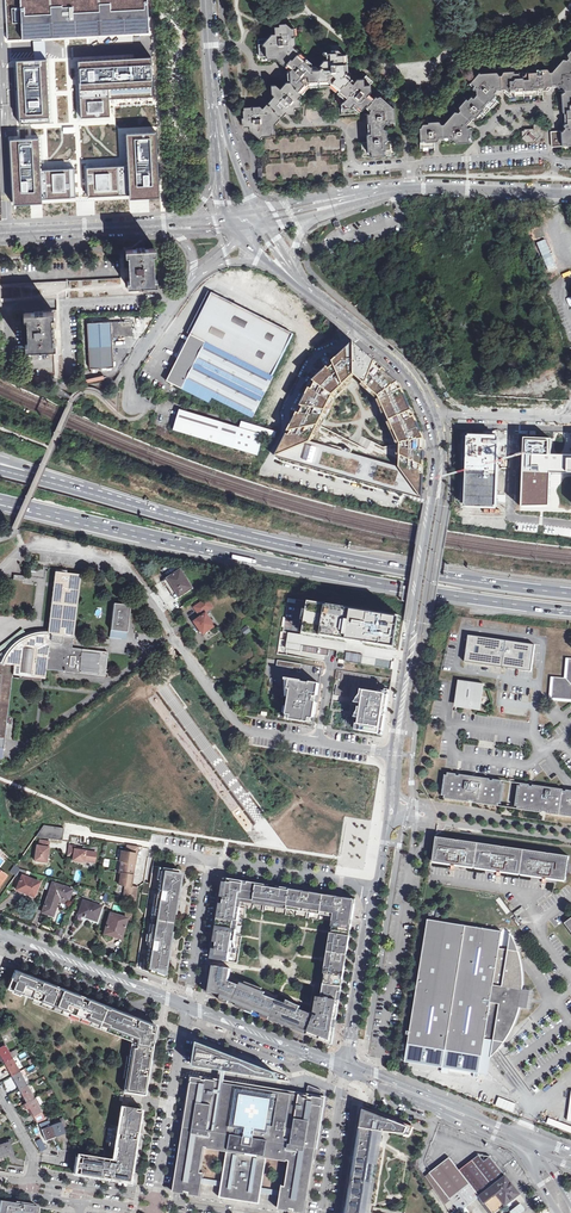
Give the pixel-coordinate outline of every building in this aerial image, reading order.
[(6,25),(8,40),(67,37),(119,34),(149,33),(149,22),(148,0),(5,0),(6,25)] [(257,136),(259,136),(272,136),(271,128),(269,126),(279,116),(283,110),(288,114),(294,113),(294,108),(300,107),(300,100),(295,96),(304,86),(304,83),(326,82),(328,81),(339,90),(335,95),(342,102),(341,104),(341,112),(355,112),(356,113),(360,109),(361,110),(366,104),(367,106),(371,100),(366,96),(370,91),(370,85),(372,82),(366,76),(363,79),(356,79),(347,71),(347,64),(344,64),(343,55),(340,52),(340,45),(331,45),(331,55),(327,55),(327,60),(323,60),(318,65),(320,67),(318,69),(311,69),(311,63),(306,58),(303,60),(295,53),(297,51),(293,47),(295,44),(295,37),(292,37),(292,28),(289,26),(275,26),(275,33),(271,34),(267,38),(258,39),(259,57),(273,56),(277,58),(278,56),(291,68),(287,73),(287,79),(289,79),(289,82),(282,90),(275,85),(271,85),(271,93),(276,97),(268,105),(264,110),(260,106),(252,107),(252,109),(243,110),(243,117),(241,117),(242,124),(249,123),(249,130),(257,136)] [(434,142),(436,142),(438,139),(448,139),(450,141),(452,139),(455,141),(455,143),(470,142),(469,128),(467,128),(466,125),(472,119),(474,120),(480,120),(497,101),(495,98),(496,97),(496,94),(494,92),(496,90),(503,90),(503,92),(508,96),(543,94),(543,91),(547,91),(551,87),(556,86),(558,88),(560,86),(563,89),(563,92),(561,94),(562,112),(564,114),(564,117),(564,124),(563,126),(565,128),(562,131),(550,132),(551,147),(570,146),(570,47),(567,52),(568,53),(567,55),(567,57),(565,60),(562,60),(552,71),(549,72),(547,69),(545,69),(527,70),(527,72),(518,73),(518,71),(513,71),(512,70),(504,70),(504,72),(502,72),(501,74),(497,74),(495,72),(480,73),(479,72),(469,84),(472,87),(472,90),(475,90),(476,93),(473,96),(471,96),(467,100),(464,98),(459,105),(459,106),(459,107),(459,109),(456,112),(455,112),(444,124),(442,124),(440,121),(437,121),(436,120),(428,121),(428,123),(423,123),(423,124),(419,125),(420,148),(434,147),(434,142)] [(149,55),(76,58),(77,63),(77,80),(79,115),(86,115),(108,113),(107,85),(151,83),(149,55)] [(45,59),(16,60),(17,87),(19,122),(48,121),(46,89),(45,59)] [(375,96),(371,100),(367,106),(365,107),(370,111),(370,114),(367,114),(368,123),(370,123),(370,132),(368,132),(368,137),(366,138),(367,142),(361,143),(362,156),(391,155),(390,141),(387,141),(386,131),(384,129),(384,125),(386,123),(388,125),(390,122),(395,122),(394,107),(392,107),(380,96),(377,97),(375,96)] [(528,142),(541,142),(540,135),(542,134),(544,134),(544,125),(533,126),(534,131),(522,131),(522,137),(528,142)] [(121,164),(85,166),(85,181),(86,195),(127,193),(127,195),(143,194),(157,193),(154,128),(124,130),(126,164),(121,164)] [(341,131),(272,136),(259,136),(261,168),(258,168),(258,178),(262,178),(262,184),(343,180),(342,148),(345,147),(345,138),(341,138),(341,131)] [(20,136),(8,137),(11,202),(40,201),(40,197),(74,195),(74,189),(74,188),(74,186),(73,182),(73,176),(73,167),(38,169),(38,165),(37,135),(20,136)] [(155,279),(153,254),(154,254),(154,248),(145,249),(145,247),(136,248),(136,249),(127,250),(127,255),(129,255),(129,257),(130,280),(129,280),(129,287),(139,286),(139,287),(143,287),(147,287),(147,285),(156,285),(156,279),(155,279)] [(56,299),(57,299),(59,299),(69,298),(143,294),(143,292),(143,287),(139,287),(139,286),(129,287),(129,280),(130,280),(129,257),(119,257),(120,277),(68,280),(0,284),(0,274),(0,302),(56,299)] [(213,293),(195,329),(191,335),(206,343),(272,377),(276,370),(294,334),(213,293)] [(54,348),(53,348),(54,377),(57,377),(63,377),(60,309),(59,310),(57,310),(56,310),(43,310),(43,312),(52,312),(52,315),(52,317),(51,317),(52,342),(53,342),(54,348)] [(52,342),(51,317),(52,317),(52,315),(52,312),(43,312),(43,310),(34,311),(34,312),(25,313),(25,319),(26,318),(28,343),(26,344),(27,349),(36,349),(36,351),(45,350),(45,349),(53,348),(54,348),(53,342),(52,342)] [(327,319),(322,325),(329,330),(333,324),(327,319)] [(87,323),(89,369),(114,367),(112,336),(133,336),(132,321),(111,322),(87,323)] [(182,390),(206,343),(191,335),(168,381),(182,390)] [(272,377),(206,343),(182,390),(210,403),(213,397),(255,420),(257,416),(255,415),(274,377),(272,377)] [(425,438),(400,384),(356,344),(313,384),(276,457),(423,497),(425,438)] [(181,410),(175,431),(259,456),(265,436),(241,429),(181,410)] [(243,423),(241,429),(265,436),(275,439),(277,433),(243,423)] [(499,437),(467,436),(465,508),(472,508),(497,509),(499,437)] [(362,437),(360,443),(364,444),(363,447),(359,446),(358,449),(369,453),(374,441),(362,437)] [(555,453),(556,438),(526,437),(525,501),(554,502),(555,470),(570,470),(570,453),(555,453)] [(3,748),(12,677),(21,678),(22,676),(45,679),(46,669),(105,676),(108,652),(72,648),(81,574),(55,571),(48,631),(33,632),(19,639),(0,653),(0,748),(3,748)] [(162,581),(167,590),(169,589),(176,599),(193,588),(182,571),(167,580),(166,578),(162,581)] [(16,587),(15,602),(28,603),(30,588),(16,587)] [(279,595),(274,630),(397,648),(402,613),(279,595)] [(197,606),(203,614),(212,608),(206,599),(197,606)] [(113,603),(110,630),(127,632),(130,605),(113,603)] [(195,622),(204,635),(216,626),(207,614),(195,622)] [(250,630),(247,625),(242,629),(245,634),(250,630)] [(127,632),(110,630),(109,638),(126,640),(127,632)] [(536,645),(530,644),(476,636),(476,635),(470,634),(468,649),(470,649),(469,661),(487,664),(487,661),(504,664),(503,666),(526,670),(532,671),(532,668),(536,645)] [(362,655),(346,652),(345,661),(361,664),(362,655)] [(568,659),(566,678),(564,678),(553,677),(552,698),(570,700),(570,659),(568,659)] [(301,664),(277,660),(276,665),(300,670),(301,664)] [(332,669),(331,679),(340,679),(340,669),(332,669)] [(553,677),(551,677),(549,700),(558,701),(570,702),(570,700),(552,698),(553,677)] [(318,684),(287,679),(286,687),(290,688),(285,714),(290,715),(289,719),(311,723),(318,684)] [(483,711),(486,683),(457,679),(454,707),(471,709),(483,711)] [(358,718),(357,725),(360,725),(359,731),(383,735),(386,714),(389,694),(378,692),(378,694),(362,691),(363,692),(361,704),(360,708),(358,718)] [(474,801),(479,801),(479,803),(498,806),(499,803),(501,803),(504,783),(493,778),(493,780),(490,779),(490,778),(460,774),(460,775),(456,774),(456,773),(448,772),(448,774),(443,795),(445,795),(444,798),(465,801),(466,800),(471,800),(474,801)] [(555,814),(561,815),(563,791),(563,789),(533,785),(533,786),(530,785),(530,784),(521,783),(521,785),(519,784),(516,806),(518,806),(518,808),(540,812),(540,810),(547,811),(549,812),(555,813),(555,814)] [(563,791),(561,815),(570,816),(570,791),(566,790),(566,791),(563,791)] [(63,828),(43,825),(35,837),(62,841),(63,828)] [(436,836),(433,861),(454,864),(500,871),(545,878),(556,879),(566,881),(567,874),(567,870),(568,865),(569,856),(436,836)] [(49,842),(40,840),(39,846),(36,845),(34,861),(46,862),(48,847),(49,842)] [(127,886),(125,898),(132,900),(136,901),(138,887),(131,886),(136,854),(137,854),(138,846),(127,844),(126,852),(121,851),(120,861),(121,861),(119,873),(121,873),(119,885),(124,886),(127,886)] [(75,846),(69,846),(67,854),(73,855),(72,860),(83,862),(83,860),(94,862),(95,852),(74,849),(75,846)] [(144,919),(173,924),(181,873),(152,868),(144,919)] [(435,868),(435,877),(449,877),(449,868),(435,868)] [(24,870),(20,869),(15,876),(18,877),(21,873),(22,874),(24,870)] [(22,893),(23,891),(34,895),(39,883),(21,875),(15,890),(22,893)] [(211,960),(227,962),(228,953),(229,949),(232,950),(236,930),(232,930),(234,921),(237,922),(240,908),(237,908),(238,900),(243,901),(244,900),(335,916),(323,983),(342,987),(356,899),(224,878),(211,960)] [(58,897),(68,900),(72,889),(52,883),(42,912),(52,916),(57,901),(58,897)] [(84,917),(85,915),(96,919),(100,906),(82,900),(77,914),(84,917)] [(523,907),(514,913),(516,915),(525,909),(523,907)] [(111,931),(122,934),(127,918),(109,913),(103,934),(110,936),(111,931)] [(136,968),(164,979),(173,924),(144,919),(136,968)] [(408,1044),(482,1056),(482,1054),(485,1039),(490,1040),(493,1041),(504,1042),(507,1038),(509,1034),(511,1031),(513,1027),(515,1022),(517,1018),(518,1014),(519,1010),(520,1007),(523,990),(523,985),(523,980),(523,976),(523,971),(522,967),(521,958),(520,954),(519,951),(508,950),(500,948),(501,940),(502,931),(428,919),(408,1044)] [(511,933),(508,950),(519,951),(511,933)] [(210,966),(206,992),(219,995),(224,995),(224,993),(232,997),(230,1002),(235,1004),(234,1006),(333,1044),(342,987),(323,983),(319,1000),(315,999),(312,1015),(316,1016),(315,1018),(297,1011),(299,1008),(294,1006),(293,1009),(258,995),(242,988),(236,985),(236,984),(236,983),(235,982),(233,983),(232,984),(227,982),(228,979),(227,979),(226,974),(224,971),(222,969),(218,967),(210,966)] [(133,1038),(124,1092),(143,1095),(154,1026),(15,971),(7,989),(133,1038)] [(244,983),(242,988),(258,995),(260,990),(244,983)] [(531,991),(523,990),(520,1007),(528,1009),(529,1000),(531,991)] [(224,995),(219,995),(218,997),(226,1000),(226,1002),(234,1006),(235,1004),(230,1002),(232,997),(224,993),(224,995)] [(310,1085),(198,1041),(180,1153),(186,1154),(181,1187),(175,1186),(175,1189),(306,1211),(307,1207),(300,1206),(305,1173),(312,1174),(325,1091),(310,1085)] [(493,1041),(491,1058),(497,1050),(504,1042),(493,1041)] [(3,1062),(12,1058),(18,1055),(15,1049),(9,1053),(5,1044),(0,1047),(0,1056),(3,1062)] [(3,1062),(11,1076),(19,1071),(12,1058),(3,1062)] [(14,1081),(18,1089),(27,1085),(30,1083),(27,1079),(28,1079),(25,1074),(22,1076),(19,1071),(11,1076),(12,1077),(10,1079),(11,1082),(14,1081)] [(21,1094),(25,1103),(34,1098),(27,1085),(18,1089),(19,1091),(17,1092),(19,1096),(21,1094)] [(34,1098),(25,1103),(23,1104),(26,1109),(29,1108),(33,1116),(42,1111),(34,1098)] [(112,1152),(135,1156),(142,1110),(119,1106),(112,1152)] [(366,1111),(410,1128),(413,1129),(414,1127),(363,1106),(346,1212),(350,1212),(366,1111)] [(45,1119),(42,1111),(33,1116),(37,1122),(45,1119)] [(366,1111),(350,1212),(361,1212),(364,1197),(367,1198),(378,1129),(407,1134),(410,1128),(366,1111)] [(65,1133),(62,1126),(60,1120),(50,1123),(55,1136),(65,1133)] [(55,1136),(50,1123),(41,1127),(45,1140),(55,1136)] [(0,1145),(0,1149),(3,1156),(12,1153),(9,1144),(13,1143),(11,1139),(6,1140),(7,1142),(0,1145)] [(135,1156),(112,1152),(110,1160),(76,1154),(73,1173),(128,1182),(135,1156)] [(186,1154),(180,1153),(175,1186),(181,1187),(186,1154)] [(481,1196),(506,1176),(491,1156),(485,1161),(479,1155),(460,1170),(450,1157),(426,1175),(453,1212),(455,1212),(460,1209),(461,1211),(481,1196)] [(312,1174),(305,1173),(300,1206),(307,1207),(312,1174)] [(506,1176),(481,1196),(494,1212),(496,1212),(520,1194),(506,1176)] [(511,1211),(512,1212),(521,1212),(525,1209),(521,1203),(511,1211)] [(40,1210),(4,1204),(3,1207),(2,1207),(1,1212),(40,1212),(40,1210)]
